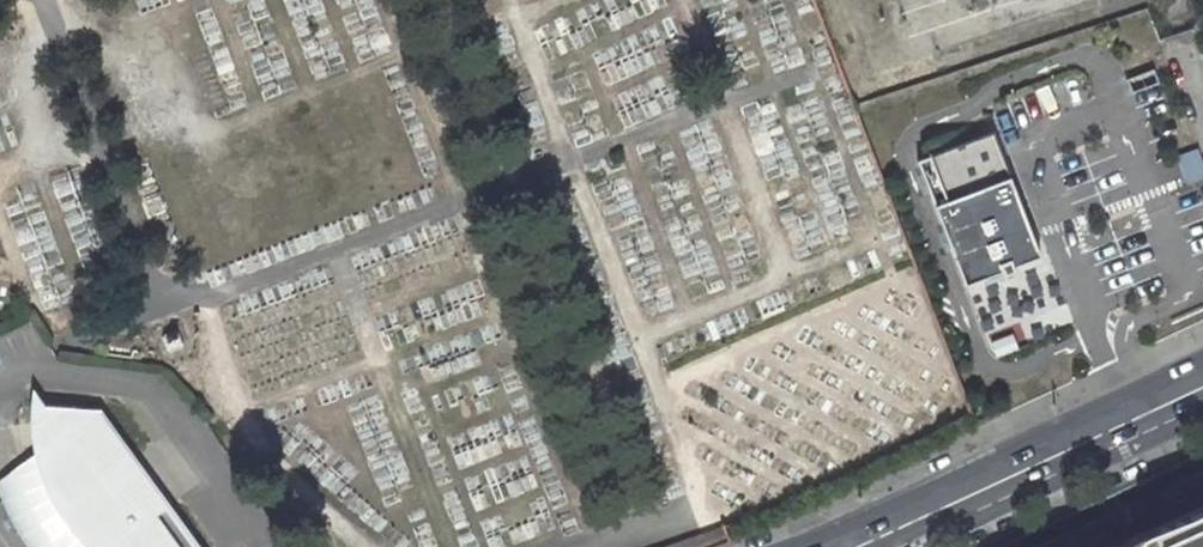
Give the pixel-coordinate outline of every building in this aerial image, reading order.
[(995,117),(919,145),(968,285),(1047,256),(995,117)] [(1180,156),(1191,184),(1202,179),(1202,155),(1201,148),(1180,156)] [(98,411),(103,412),(102,410),(46,406),(34,389),(32,402),(31,422),(36,421),(36,434),(39,451),(11,472),(14,482),(19,494),(24,505),(29,513),(13,522),(25,543),(28,546),(196,546),(98,411)] [(13,522),(29,513),(24,505),(19,494),(14,482),(11,472),(0,480),(0,492),(5,506),(13,522)] [(1114,546),(1202,546),(1202,506),(1114,546)] [(704,533),(667,546),(713,546),(729,541),(723,526),(704,533)]
